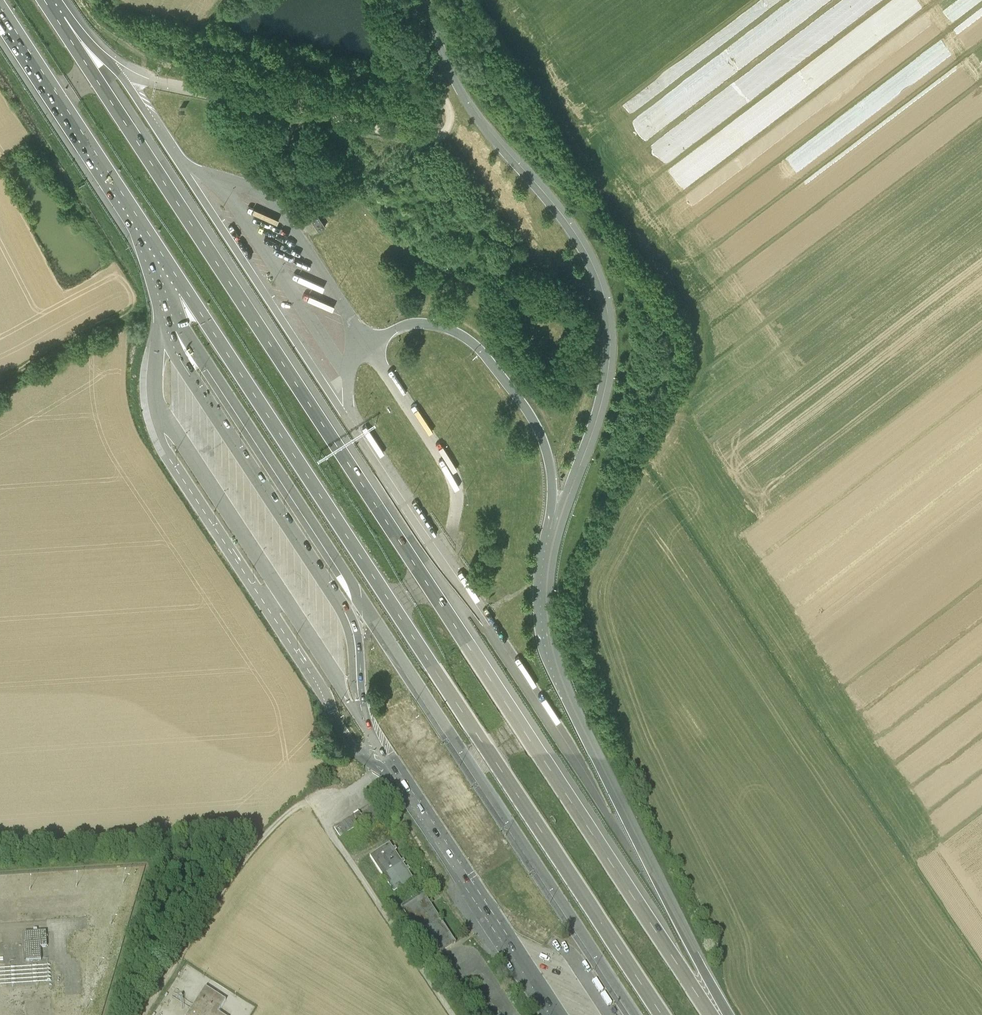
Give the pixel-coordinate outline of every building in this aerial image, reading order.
[(314,209),(307,213),(319,231),(326,226),(314,209)] [(359,812),(334,828),(340,837),(365,821),(367,825),(383,815),(376,805),(361,815),(359,812)] [(389,844),(370,856),(394,893),(413,881),(389,844)] [(422,894),(401,908),(434,958),(443,953),(455,945),(422,894)] [(40,947),(46,947),(46,931),(24,933),(26,961),(41,960),(40,947)] [(187,1014),(222,1014),(218,1013),(225,1000),(205,987),(187,1014)]
